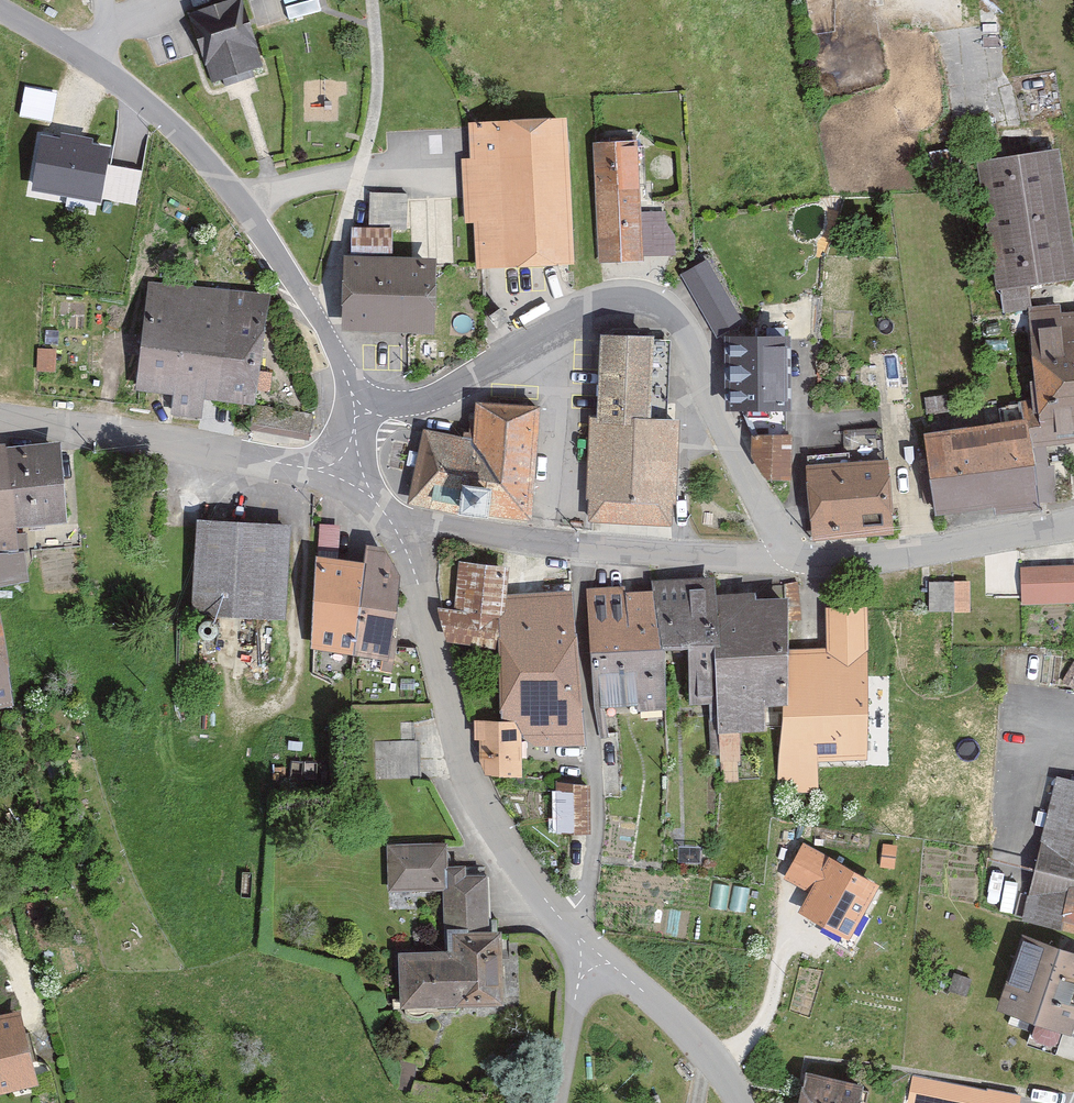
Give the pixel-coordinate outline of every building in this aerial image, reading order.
[(188,17),(201,59),(211,90),(269,73),(265,61),(257,34),(247,0),(244,0),(188,17)] [(475,119),(477,156),(465,156),(468,223),(481,222),(484,269),(583,264),(575,113),(475,119)] [(31,185),(101,196),(110,142),(40,130),(31,185)] [(646,140),(598,141),(602,262),(650,261),(646,140)] [(981,163),(1001,291),(1035,286),(1073,280),(1073,211),(1064,150),(981,163)] [(113,161),(107,197),(140,202),(145,166),(113,161)] [(356,229),(356,256),(348,256),(347,331),(442,332),(443,257),(398,257),(398,239),(412,239),(412,193),(371,192),(371,229),(356,229)] [(714,259),(684,276),(721,340),(750,324),(714,259)] [(142,393),(263,406),(274,297),(153,284),(142,393)] [(1035,286),(1001,291),(1006,321),(1034,318),(1034,316),(1033,310),(1036,310),(1035,286)] [(1073,444),(1073,307),(1036,310),(1033,310),(1034,316),(1034,318),(1046,447),(1073,444)] [(667,334),(608,334),(605,416),(663,417),(667,334)] [(802,336),(734,336),(733,412),(802,412),(802,336)] [(59,375),(59,351),(39,351),(39,375),(59,375)] [(483,399),(479,439),(545,447),(550,407),(483,399)] [(685,525),(688,417),(663,417),(605,416),(596,416),(593,522),(685,525)] [(936,516),(1046,506),(1037,419),(928,430),(936,516)] [(416,507),(537,521),(545,447),(479,439),(425,433),(416,507)] [(797,482),(799,433),(756,435),(754,459),(770,481),(797,482)] [(0,447),(0,556),(24,554),(22,529),(73,524),(65,442),(0,447)] [(899,464),(856,466),(859,539),(902,537),(899,464)] [(817,540),(859,539),(856,466),(814,468),(817,540)] [(340,551),(343,520),(321,519),(319,549),(340,551)] [(297,526),(200,521),(195,616),(292,620),(297,526)] [(363,656),(395,659),(408,575),(388,547),(373,546),(372,564),(363,656)] [(363,656),(372,564),(321,559),(312,651),(363,656)] [(458,608),(510,616),(515,596),(515,567),(461,562),(458,608)] [(1073,605),(1073,567),(1024,569),(1026,607),(1073,605)] [(724,702),(722,590),(721,576),(659,580),(661,590),(672,647),(696,647),(695,703),(724,702)] [(973,614),(974,583),(932,582),(931,613),(973,614)] [(20,710),(1,583),(0,584),(0,713),(20,710)] [(745,734),(785,734),(802,649),(797,596),(760,599),(760,588),(722,590),(724,702),(723,786),(745,786),(745,734)] [(597,649),(672,647),(661,590),(590,589),(597,649)] [(507,675),(587,673),(578,591),(515,596),(510,616),(507,648),(507,675)] [(507,648),(510,616),(458,608),(444,610),(452,647),(507,648)] [(802,649),(785,734),(785,826),(823,825),(823,762),(876,760),(872,616),(830,616),(830,648),(802,649)] [(205,638),(209,639),(213,639),(216,637),(219,634),(220,630),(220,626),(218,623),(215,620),(211,619),(207,619),(203,621),(201,624),(200,628),(200,632),(202,636),(205,638)] [(203,662),(207,664),(211,663),(215,661),(217,658),(218,654),(218,650),(216,647),(213,644),(209,643),(205,644),(202,646),(199,649),(198,653),(198,656),(200,660),(203,662)] [(674,723),(672,647),(597,649),(600,710),(647,707),(648,723),(674,723)] [(590,747),(587,673),(507,675),(506,719),(523,720),(528,745),(590,747)] [(523,720),(506,719),(477,718),(481,748),(493,776),(528,777),(528,745),(523,720)] [(423,781),(422,741),(376,742),(378,782),(423,781)] [(1061,775),(1024,924),(1073,937),(1073,777),(1061,775)] [(596,784),(563,783),(561,836),(594,837),(596,784)] [(452,844),(392,845),(393,891),(446,890),(447,933),(457,932),(458,949),(402,952),(405,1009),(511,1003),(508,928),(495,929),(494,874),(471,874),(471,865),(453,866),(452,844)] [(879,886),(803,845),(785,877),(810,891),(798,913),(848,941),(879,886)] [(1027,934),(1001,1010),(1073,1034),(1073,949),(1027,934)] [(42,1083),(24,1014),(0,1020),(0,1093),(42,1083)] [(804,1102),(873,1102),(877,1081),(810,1069),(804,1102)] [(1020,1095),(911,1075),(906,1102),(1018,1102),(1020,1095)]
